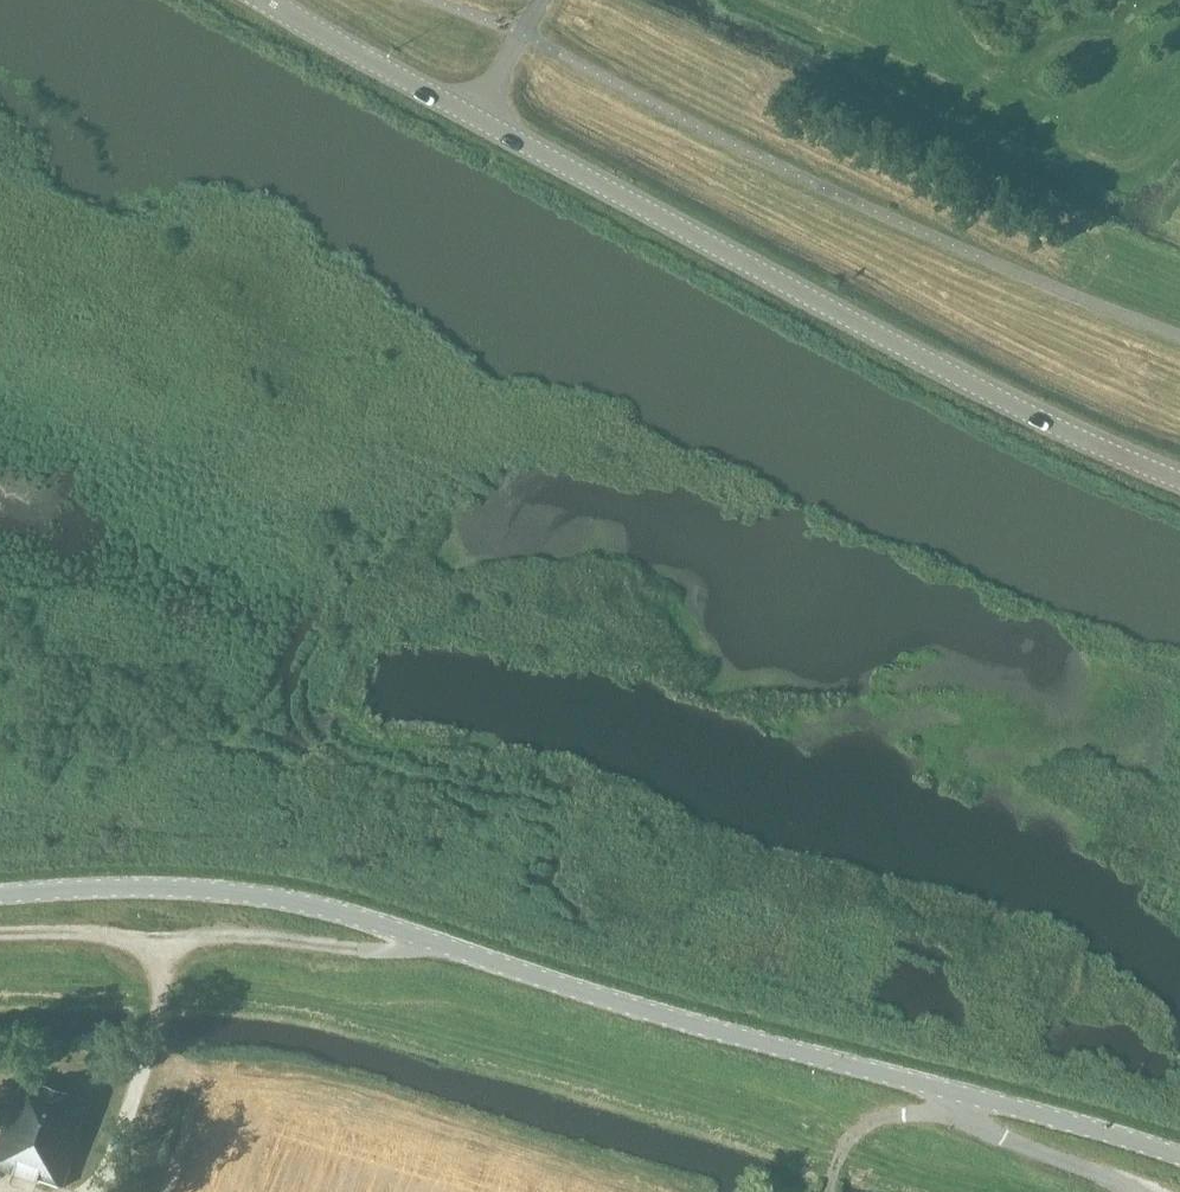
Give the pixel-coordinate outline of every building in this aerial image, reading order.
[(39,1180),(63,1189),(92,1102),(21,1077),(0,1140),(0,1170),(38,1184),(39,1180)]
